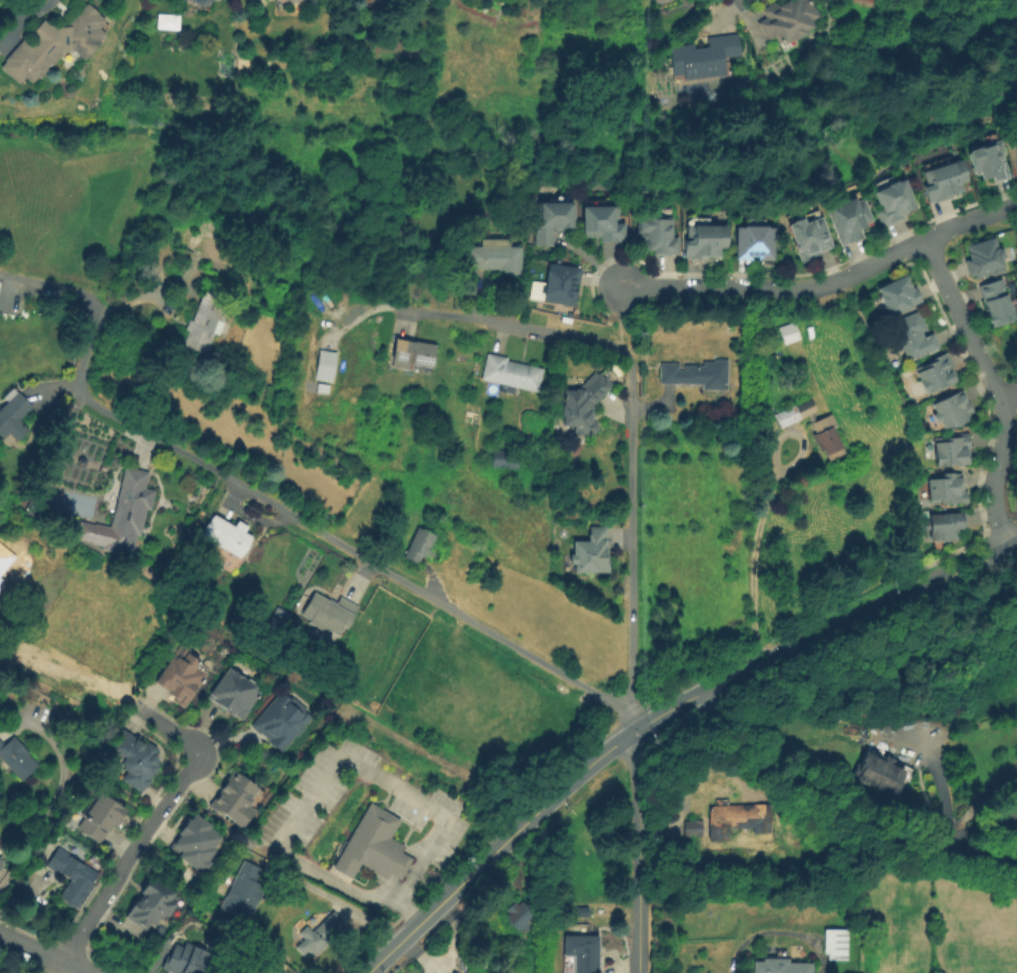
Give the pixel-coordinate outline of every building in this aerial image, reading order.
[(276,13),(274,0),(306,0),(307,6),(299,7),(300,12),(299,15),(295,16),(289,13),(283,15),(283,12),(276,13)] [(762,10),(779,0),(782,4),(789,0),(791,3),(796,0),(810,0),(819,16),(810,21),(813,26),(806,30),(807,33),(793,40),(791,39),(782,45),(780,42),(777,44),(773,38),(768,41),(758,23),(766,18),(762,10)] [(110,25),(102,35),(107,39),(86,64),(71,52),(38,91),(27,82),(22,88),(2,72),(44,22),(61,36),(86,5),(110,25)] [(707,38),(738,34),(741,55),(723,57),(725,75),(683,80),(683,75),(673,76),(669,47),(693,44),(694,48),(708,47),(707,38)] [(1011,175),(990,182),(987,170),(977,173),(969,147),(999,137),(1011,175)] [(923,167),(960,155),(968,180),(960,183),(962,190),(933,199),(923,167)] [(904,180),(916,208),(901,215),(903,218),(882,226),(876,211),(880,209),(873,192),(888,186),(888,185),(896,181),(897,183),(904,180)] [(829,205),(861,191),(874,220),(859,227),(863,234),(846,242),(829,205)] [(550,244),(533,244),(534,223),(539,223),(539,196),(570,196),(570,223),(550,223),(550,244)] [(614,203),(614,221),(623,221),(623,239),(597,239),(597,235),(581,235),(581,202),(614,203)] [(787,219),(816,208),(831,247),(802,258),(787,219)] [(671,212),(671,234),(677,234),(677,252),(644,252),(644,240),(636,240),(636,212),(671,212)] [(738,257),(738,224),(773,224),(773,257),(738,257)] [(726,227),(726,248),(720,248),(720,255),(706,255),(706,259),(689,258),(689,256),(683,256),(684,240),(686,240),(686,226),(726,227)] [(967,245),(995,236),(1005,269),(976,277),(967,245)] [(520,247),(520,276),(497,276),(497,269),(465,268),(465,247),(520,247)] [(542,300),(547,262),(578,266),(573,304),(542,300)] [(877,287),(908,273),(919,300),(889,314),(877,287)] [(982,284),(1002,278),(1014,317),(994,323),(982,284)] [(205,354),(211,332),(215,333),(225,299),(197,291),(181,347),(205,354)] [(939,347),(906,360),(892,321),(920,310),(927,330),(921,332),(923,336),(933,333),(939,347)] [(794,322),(803,345),(793,349),(791,342),(783,345),(777,328),(794,322)] [(436,346),(432,371),(414,367),(414,365),(410,365),(409,370),(393,367),(398,339),(436,346)] [(316,350),(334,352),(330,382),(312,379),(316,350)] [(957,379),(925,394),(913,369),(930,362),(929,359),(946,351),(953,366),(951,366),(957,379)] [(539,393),(482,380),(488,353),(507,357),(507,360),(544,368),(539,393)] [(662,365),(680,365),(680,372),(685,372),(685,367),(705,367),(705,363),(715,364),(715,361),(729,361),(728,392),(704,391),(705,386),(686,386),(686,385),(680,385),(680,386),(662,385),(662,365)] [(613,388),(594,405),(594,421),(598,425),(598,430),(594,434),(583,434),(583,435),(575,435),(575,434),(573,434),(573,426),(562,426),(562,390),(576,390),(595,372),(597,374),(598,373),(603,378),(605,377),(613,385),(611,386),(613,388)] [(1,442),(0,441),(0,409),(7,402),(2,396),(13,387),(32,408),(19,420),(29,430),(17,441),(10,433),(1,442)] [(931,404),(963,389),(974,412),(971,414),(973,418),(956,426),(951,425),(943,428),(940,421),(936,423),(932,414),(935,412),(931,404)] [(780,428),(774,413),(794,404),(795,407),(811,399),(817,412),(812,414),(816,422),(831,415),(836,426),(834,427),(845,451),(827,460),(823,451),(821,452),(813,435),(816,433),(808,416),(780,428)] [(971,462),(936,466),(934,451),(935,450),(934,438),(950,436),(950,433),(969,431),(971,449),(970,449),(971,462)] [(493,465),(493,450),(507,450),(507,465),(493,465)] [(106,547),(125,467),(149,472),(145,488),(154,491),(150,510),(147,509),(141,537),(136,536),(132,553),(106,547)] [(968,502),(929,505),(928,479),(937,479),(936,473),(963,472),(964,492),(967,492),(968,502)] [(931,513),(965,510),(967,527),(957,528),(958,539),(933,541),(931,513)] [(215,515),(257,539),(251,550),(227,574),(199,558),(208,541),(202,537),(215,515)] [(609,572),(576,572),(576,541),(593,541),(593,526),(610,526),(609,572)] [(418,527),(437,536),(431,550),(434,552),(431,558),(423,554),(419,564),(404,558),(418,527)] [(17,585),(0,576),(0,549),(8,534),(28,544),(19,560),(28,565),(17,585)] [(359,606),(341,638),(324,628),(322,631),(308,623),(310,620),(301,615),(314,592),(329,601),(330,599),(336,603),(340,596),(359,606)] [(289,614),(280,632),(267,625),(276,607),(289,614)] [(156,681),(181,644),(201,658),(195,666),(207,674),(185,706),(172,697),(174,694),(156,681)] [(209,698),(230,668),(262,690),(241,720),(209,698)] [(251,725),(281,691),(311,717),(281,751),(251,725)] [(126,729),(157,751),(161,767),(146,792),(123,779),(129,770),(126,758),(114,748),(126,729)] [(21,781),(0,757),(0,739),(5,744),(14,736),(29,753),(28,754),(38,765),(21,781)] [(853,777),(864,749),(907,767),(896,794),(853,777)] [(212,804),(235,772),(260,789),(248,807),(255,812),(244,827),(212,804)] [(77,827),(101,792),(126,809),(102,844),(77,827)] [(398,878),(392,875),(386,872),(383,878),(357,863),(350,877),(330,866),(367,801),(398,818),(388,836),(402,844),(398,851),(404,854),(410,858),(398,878)] [(770,804),(770,833),(752,833),(752,827),(729,827),(729,840),(709,840),(709,805),(770,804)] [(773,809),(789,810),(789,820),(773,819),(773,809)] [(173,847),(196,813),(224,832),(201,866),(173,847)] [(701,820),(701,837),(684,837),(684,820),(701,820)] [(252,849),(243,843),(247,837),(256,842),(252,849)] [(59,847),(99,872),(77,908),(59,897),(70,879),(48,865),(59,847)] [(265,887),(248,923),(220,909),(243,860),(261,869),(255,882),(265,887)] [(128,915),(153,875),(180,891),(159,925),(152,921),(148,928),(128,915)] [(518,932),(504,917),(509,913),(505,909),(515,901),(518,904),(522,901),(536,916),(531,921),(534,923),(525,931),(523,928),(518,932)] [(330,916),(340,927),(329,938),(331,940),(315,955),(310,949),(304,954),(296,946),(308,936),(306,933),(310,929),(312,932),(316,928),(312,924),(319,918),(323,922),(330,916)] [(848,929),(848,960),(828,960),(828,953),(824,953),(824,929),(848,929)] [(599,937),(599,972),(574,972),(574,956),(564,956),(564,937),(599,937)] [(219,956),(214,972),(171,972),(165,971),(175,942),(219,956)] [(812,964),(812,972),(753,972),(754,961),(762,961),(763,957),(789,958),(789,963),(812,964)]
